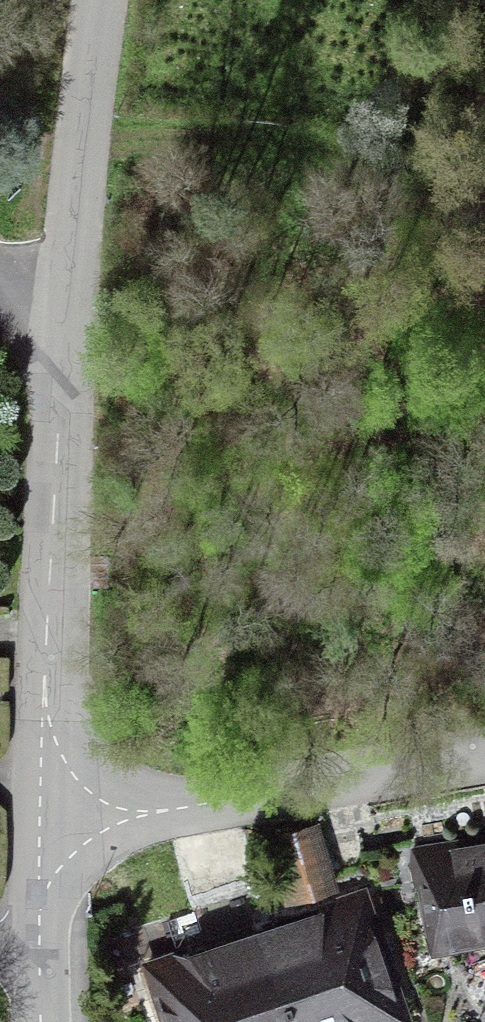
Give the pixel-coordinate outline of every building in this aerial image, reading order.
[(339,883),(319,818),(268,834),(288,898),(339,883)] [(431,952),(484,941),(484,830),(411,843),(408,864),(431,952)] [(141,958),(162,1021),(413,1021),(368,882),(141,958)]
